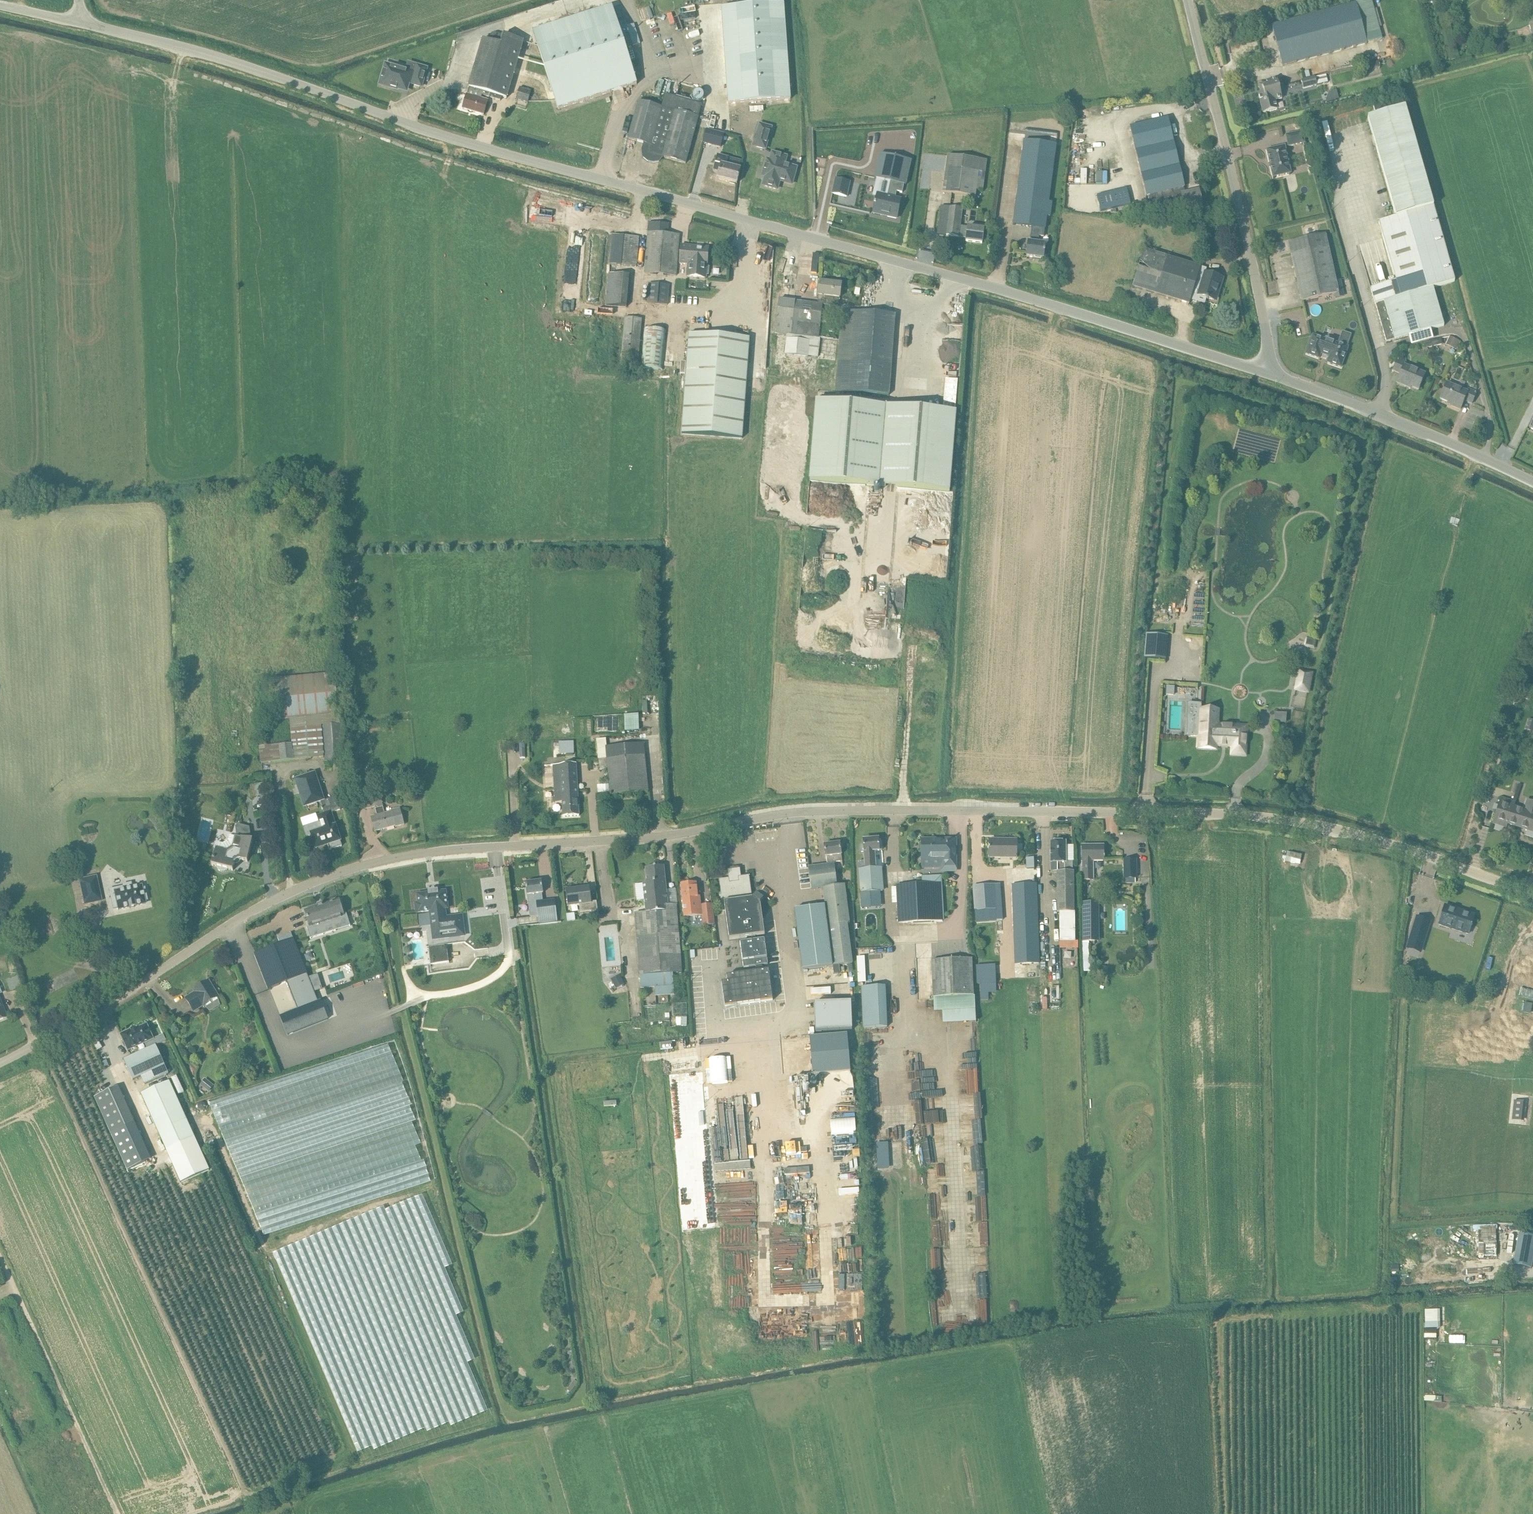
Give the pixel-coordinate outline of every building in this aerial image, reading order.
[(1367,43),(1382,39),(1371,0),(1366,0),(1356,3),(1271,26),(1282,66),(1367,43)] [(729,103),(790,99),(784,3),(722,7),(729,103)] [(618,25),(613,7),(534,31),(558,108),(637,84),(626,49),(633,46),(626,23),(618,25)] [(488,101),(481,99),(482,96),(501,101),(502,97),(507,99),(524,41),(503,35),(500,44),(482,39),(468,87),(469,88),(467,95),(463,108),(484,114),(488,101)] [(413,65),(411,72),(386,65),(380,84),(398,90),(399,87),(407,89),(409,83),(421,87),(427,69),(413,65)] [(1314,76),(1301,80),(1303,89),(1317,86),(1317,85),(1328,82),(1326,75),(1315,77),(1314,76)] [(1282,99),(1276,79),(1266,82),(1267,83),(1264,84),(1263,86),(1264,86),(1263,89),(1261,89),(1260,90),(1261,93),(1258,93),(1263,113),(1277,109),(1275,100),(1282,99)] [(520,87),(516,99),(527,103),(531,90),(520,87)] [(1339,99),(1336,90),(1328,92),(1326,100),(1327,102),(1339,99)] [(661,108),(638,102),(628,140),(645,144),(642,152),(643,158),(648,162),(653,163),(659,162),(662,158),(686,164),(701,105),(665,95),(661,108)] [(1433,207),(1403,108),(1366,119),(1396,218),(1379,223),(1396,281),(1370,290),(1374,305),(1376,304),(1386,342),(1394,339),(1395,340),(1444,326),(1433,288),(1454,282),(1433,207)] [(1342,142),(1349,141),(1345,114),(1338,115),(1342,142)] [(1147,197),(1148,196),(1150,203),(1173,197),(1175,204),(1183,203),(1184,210),(1202,206),(1198,191),(1185,194),(1183,188),(1185,188),(1168,117),(1130,126),(1147,197)] [(1333,117),(1315,123),(1324,147),(1331,144),(1332,146),(1342,142),(1333,117)] [(765,149),(771,128),(760,124),(754,146),(765,149)] [(720,147),(723,135),(706,130),(703,143),(720,147)] [(1288,146),(1304,143),(1301,132),(1286,135),(1288,146)] [(827,138),(821,146),(828,152),(834,144),(827,138)] [(1024,140),(1013,225),(1032,227),(1030,242),(1029,241),(1027,256),(1043,258),(1045,244),(1038,243),(1039,236),(1044,236),(1045,229),(1046,229),(1047,216),(1050,217),(1052,203),(1049,203),(1057,145),(1024,140)] [(1290,173),(1284,146),(1267,150),(1273,177),(1290,173)] [(784,165),(786,157),(773,153),(770,161),(767,160),(763,176),(766,177),(763,185),(777,189),(780,178),(785,180),(784,182),(792,184),(796,168),(784,165)] [(737,184),(741,169),(727,166),(729,157),(717,154),(715,164),(721,165),(717,179),(730,182),(729,183),(735,185),(735,184),(737,184)] [(906,186),(912,161),(880,154),(874,179),(890,182),(887,197),(878,195),(874,212),(883,214),(883,213),(889,214),(889,217),(897,218),(901,200),(895,198),(897,191),(902,193),(904,185),(906,186)] [(983,192),(985,179),(985,173),(987,160),(947,156),(942,193),(976,197),(977,191),(983,192)] [(1112,170),(1100,170),(1101,182),(1113,182),(1112,170)] [(835,178),(832,194),(848,197),(851,181),(835,178)] [(1125,190),(1110,194),(1115,215),(1130,211),(1132,217),(1149,212),(1147,202),(1129,206),(1125,190)] [(963,209),(941,206),(937,235),(959,237),(959,235),(960,227),(963,209)] [(680,235),(667,234),(668,224),(649,222),(644,273),(677,276),(680,235)] [(960,227),(959,235),(967,236),(966,241),(982,243),(984,229),(968,227),(968,228),(960,227)] [(639,237),(613,234),(610,265),(637,266),(639,237)] [(1325,234),(1288,243),(1301,302),(1339,293),(1325,234)] [(709,275),(710,266),(708,266),(709,247),(681,245),(679,264),(688,264),(686,277),(692,277),(706,278),(706,275),(709,275)] [(1201,266),(1143,249),(1132,287),(1189,304),(1195,285),(1198,277),(1201,266)] [(609,273),(606,306),(626,307),(629,275),(609,273)] [(1198,277),(1195,285),(1200,287),(1198,296),(1216,301),(1223,278),(1205,273),(1203,279),(1198,277)] [(840,298),(842,283),(820,281),(819,296),(818,304),(779,299),(775,333),(787,335),(785,354),(818,358),(820,338),(819,338),(820,333),(821,322),(830,323),(832,311),(825,310),(826,305),(838,306),(839,298),(840,298)] [(648,283),(647,303),(667,305),(669,285),(648,283)] [(842,311),(838,352),(835,391),(889,396),(895,315),(842,311)] [(625,317),(621,366),(637,367),(641,319),(625,317)] [(645,328),(641,368),(663,370),(666,330),(645,328)] [(750,338),(690,334),(682,434),(743,438),(750,338)] [(1313,336),(1306,354),(1318,358),(1320,353),(1329,357),(1327,363),(1340,368),(1347,348),(1338,344),(1334,343),(1335,341),(1334,341),(1334,340),(1333,340),(1332,339),(1331,339),(1330,339),(1330,338),(1329,338),(1328,338),(1327,338),(1326,338),(1325,340),(1313,336)] [(1456,349),(1460,341),(1450,337),(1446,345),(1456,349)] [(1418,389),(1425,374),(1405,366),(1406,362),(1404,361),(1398,359),(1397,358),(1392,371),(1400,374),(1397,383),(1406,387),(1407,385),(1418,389)] [(943,378),(942,408),(955,409),(956,378),(943,378)] [(1468,388),(1466,392),(1446,384),(1440,399),(1452,404),(1451,406),(1460,410),(1464,401),(1472,404),(1478,392),(1468,388)] [(810,480),(950,492),(956,412),(817,400),(810,480)] [(1147,634),(1145,658),(1166,659),(1168,636),(1147,634)] [(1298,668),(1294,691),(1310,694),(1315,671),(1298,668)] [(261,763),(294,760),(324,758),(324,762),(346,760),(343,723),(340,724),(335,673),(275,678),(279,720),(290,719),(292,744),(268,746),(267,744),(259,745),(261,763)] [(1174,694),(1175,686),(1167,686),(1166,694),(1174,694)] [(1189,719),(1188,736),(1198,737),(1198,747),(1216,748),(1216,745),(1232,746),(1231,754),(1245,755),(1247,726),(1217,724),(1218,723),(1218,709),(1201,708),(1200,708),(1199,720),(1189,719)] [(1273,712),(1272,722),(1285,723),(1285,712),(1273,712)] [(623,730),(637,729),(637,713),(623,713),(623,730)] [(1523,729),(1532,732),(1532,731),(1532,720),(1526,718),(1523,729)] [(352,738),(362,738),(361,728),(363,728),(363,724),(351,724),(352,738)] [(648,792),(645,755),(644,744),(606,747),(606,739),(597,739),(600,770),(608,769),(610,795),(648,792)] [(572,741),(552,742),(553,755),(573,754),(572,741)] [(579,815),(577,778),(576,765),(551,766),(553,799),(562,798),(563,816),(579,815)] [(340,840),(335,825),(331,813),(346,808),(341,795),(325,801),(315,772),(295,779),(297,786),(295,787),(297,795),(299,794),(304,807),(321,801),(324,813),(317,815),(319,822),(304,827),(307,837),(312,835),(316,847),(327,843),(330,850),(342,846),(340,840)] [(265,796),(264,784),(251,784),(253,797),(265,796)] [(391,812),(385,813),(378,788),(361,793),(365,809),(375,807),(376,808),(375,809),(377,815),(371,817),(375,831),(395,826),(395,827),(404,825),(400,808),(391,810),(391,812)] [(1513,806),(1514,801),(1500,797),(1493,822),(1506,826),(1507,822),(1517,825),(1518,823),(1526,826),(1525,829),(1532,831),(1532,802),(1526,800),(1523,809),(1513,806)] [(211,864),(213,864),(215,865),(216,867),(218,869),(220,871),(222,872),(225,871),(228,870),(230,869),(232,869),(234,863),(235,861),(237,859),(240,859),(242,859),(247,860),(252,841),(250,841),(249,828),(241,826),(240,825),(238,825),(235,827),(235,829),(235,831),(236,831),(236,837),(235,836),(232,846),(226,850),(215,848),(211,864)] [(879,839),(863,840),(864,845),(860,845),(861,852),(864,852),(865,860),(859,861),(859,869),(861,905),(881,904),(880,892),(884,891),(882,867),(876,868),(875,852),(879,851),(879,850),(882,850),(883,848),(883,841),(880,839),(879,839)] [(1004,841),(989,840),(989,858),(1017,858),(1017,839),(1004,839),(1004,841)] [(923,840),(923,859),(943,860),(943,868),(955,868),(955,840),(946,840),(946,842),(935,842),(935,840),(923,840)] [(1074,941),(1074,930),(1074,912),(1073,912),(1073,872),(1072,872),(1072,861),(1066,861),(1066,842),(1051,842),(1051,872),(1057,872),(1057,912),(1059,912),(1059,941),(1074,941)] [(827,865),(834,864),(834,863),(842,862),(841,855),(840,843),(824,845),(826,857),(827,865)] [(1104,845),(1081,845),(1081,860),(1083,860),(1083,880),(1093,880),(1092,860),(1104,859),(1104,845)] [(1287,850),(1284,860),(1298,864),(1301,855),(1287,850)] [(1136,859),(1124,859),(1124,879),(1125,879),(1125,883),(1135,883),(1135,887),(1141,887),(1141,878),(1136,878),(1136,859)] [(834,864),(827,865),(808,867),(811,890),(823,889),(825,905),(795,909),(802,969),(833,965),(833,966),(834,974),(840,973),(840,965),(853,964),(848,924),(851,923),(845,884),(837,885),(834,864)] [(643,883),(635,884),(637,901),(645,900),(646,907),(645,907),(645,912),(635,913),(639,975),(640,987),(655,986),(674,985),(673,973),(682,972),(677,904),(675,890),(667,891),(664,866),(646,868),(648,883),(643,883)] [(732,873),(732,870),(727,870),(729,878),(719,880),(722,903),(724,902),(729,939),(751,936),(752,942),(740,943),(743,968),(756,966),(757,972),(727,976),(728,982),(722,983),(725,1008),(774,1002),(770,970),(762,971),(762,965),(768,964),(765,940),(755,941),(755,936),(765,934),(760,903),(763,899),(757,894),(754,898),(752,898),(749,875),(740,877),(740,872),(732,873)] [(96,875),(78,879),(84,906),(102,901),(96,875)] [(898,923),(937,921),(944,921),(942,875),(921,876),(922,883),(896,885),(898,923)] [(526,883),(528,895),(528,903),(537,902),(538,917),(556,915),(554,900),(543,901),(542,893),(543,893),(541,881),(526,883)] [(132,887),(131,882),(122,884),(122,886),(108,889),(113,908),(118,907),(118,909),(145,903),(144,900),(147,899),(144,887),(141,888),(141,885),(132,887)] [(681,884),(685,917),(702,915),(700,896),(697,897),(696,886),(697,886),(697,882),(681,884)] [(1037,883),(1012,884),(1015,964),(1040,963),(1037,883)] [(973,886),(975,922),(1003,921),(1000,884),(973,886)] [(569,906),(579,905),(580,913),(591,912),(592,916),(598,916),(596,901),(591,902),(589,886),(566,889),(569,906)] [(438,892),(437,891),(429,892),(429,893),(418,895),(419,903),(417,903),(416,905),(417,911),(418,912),(430,910),(434,939),(464,936),(462,916),(446,918),(445,909),(448,908),(446,891),(438,892)] [(339,899),(305,910),(310,927),(323,923),(332,920),(335,931),(337,930),(348,927),(351,926),(347,913),(344,914),(339,899)] [(1099,903),(1082,903),(1082,942),(1099,942),(1099,903)] [(1445,905),(1439,924),(1468,933),(1474,915),(1445,905)] [(1406,932),(1405,936),(1411,938),(1409,942),(1433,950),(1437,935),(1427,932),(1433,915),(1419,911),(1412,934),(1406,932)] [(280,944),(254,954),(268,989),(286,982),(307,974),(308,973),(294,938),(292,933),(278,938),(280,944)] [(415,964),(429,963),(428,942),(422,942),(422,950),(414,950),(415,964)] [(431,963),(449,961),(447,944),(429,946),(431,963)] [(972,958),(931,960),(933,998),(974,996),(972,958)] [(977,966),(976,966),(977,985),(980,984),(981,1000),(989,1000),(989,992),(995,991),(994,965),(982,966),(977,966)] [(1098,966),(1097,973),(1107,975),(1108,967),(1098,966)] [(297,1010),(281,1016),(288,1035),(328,1019),(321,1000),(318,1002),(307,974),(286,982),(297,1010)] [(619,975),(611,979),(615,988),(624,984),(619,975)] [(1410,990),(1417,983),(1410,976),(1403,984),(1410,990)] [(195,993),(186,998),(194,1011),(204,1005),(218,997),(219,996),(209,981),(193,991),(195,993)] [(674,985),(655,986),(656,996),(669,995),(674,995),(674,985)] [(863,1028),(888,1027),(886,986),(861,987),(863,1028)] [(815,1031),(852,1030),(851,1002),(814,1003),(815,1031)] [(153,1038),(147,1024),(131,1031),(130,1030),(121,1034),(129,1049),(153,1038)] [(847,1034),(808,1038),(812,1074),(850,1071),(847,1034)] [(144,1085),(168,1073),(156,1044),(124,1059),(133,1080),(140,1077),(144,1085)] [(250,1212),(423,1164),(393,1055),(212,1106),(226,1156),(233,1145),(224,1139),(332,1109),(335,1119),(334,1120),(352,1115),(362,1122),(350,1118),(352,1123),(349,1121),(346,1130),(356,1137),(351,1139),(352,1135),(346,1144),(280,1162),(279,1156),(285,1155),(264,1148),(259,1155),(241,1160),(234,1155),(235,1151),(233,1152),(250,1212)] [(176,1075),(171,1077),(181,1102),(187,1100),(176,1075)] [(205,1078),(200,1085),(209,1092),(214,1086),(205,1078)] [(170,1081),(141,1094),(166,1150),(195,1137),(170,1081)] [(94,1094),(123,1170),(147,1160),(118,1085),(94,1094)] [(1513,1100),(1512,1119),(1524,1120),(1526,1101),(1513,1100)] [(853,1116),(828,1117),(828,1135),(853,1134),(853,1116)] [(919,1141),(923,1166),(935,1164),(931,1139),(919,1141)] [(875,1168),(887,1168),(886,1141),(874,1142),(875,1168)] [(1478,1240),(1493,1241),(1494,1229),(1479,1228),(1478,1240)] [(1461,1251),(1469,1240),(1457,1230),(1448,1241),(1461,1251)] [(1513,1265),(1531,1268),(1532,1255),(1532,1237),(1519,1234),(1513,1265)] [(1483,1255),(1495,1255),(1495,1244),(1482,1245),(1483,1255)] [(1424,1328),(1439,1328),(1439,1308),(1423,1309),(1424,1328)]
